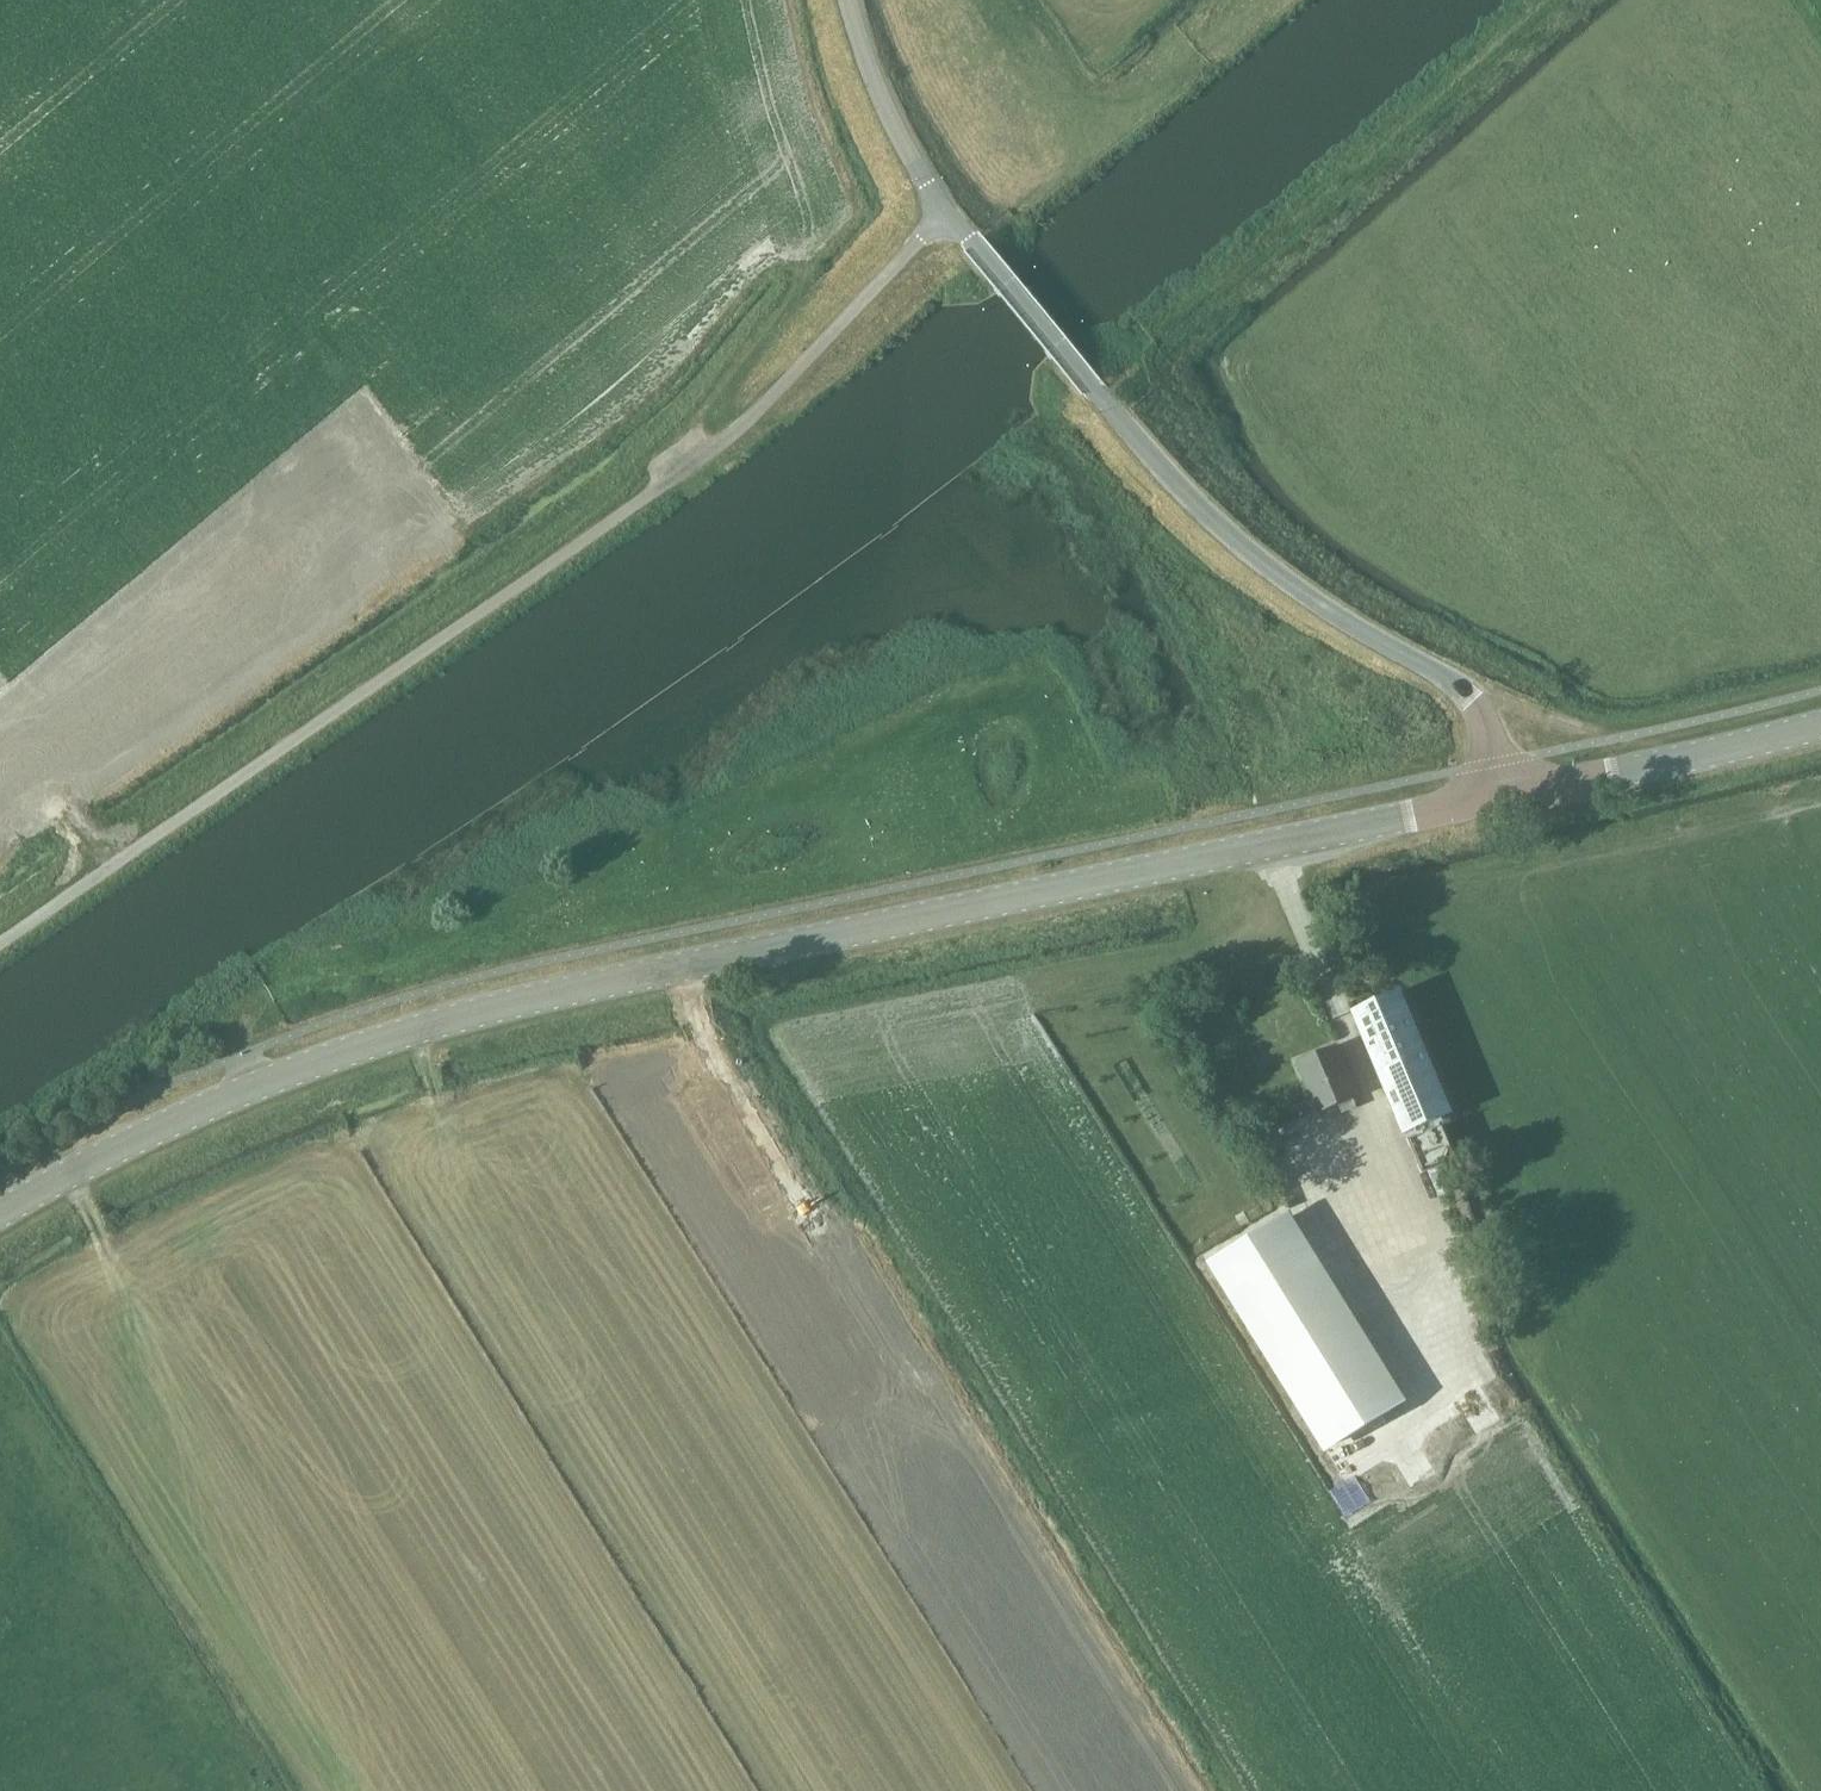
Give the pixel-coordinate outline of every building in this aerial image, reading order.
[(1352,1011),(1404,1133),(1453,1113),(1401,990),(1352,1011)] [(1352,1099),(1357,1097),(1335,1047),(1296,1064),(1319,1114),(1339,1105),(1342,1113),(1356,1107),(1352,1099)] [(1208,1262),(1325,1452),(1406,1402),(1289,1212),(1208,1262)] [(1442,1302),(1459,1292),(1429,1241),(1350,1289),(1394,1361),(1395,1361),(1414,1393),(1485,1349),(1468,1318),(1416,1349),(1405,1330),(1445,1306),(1442,1302)]
